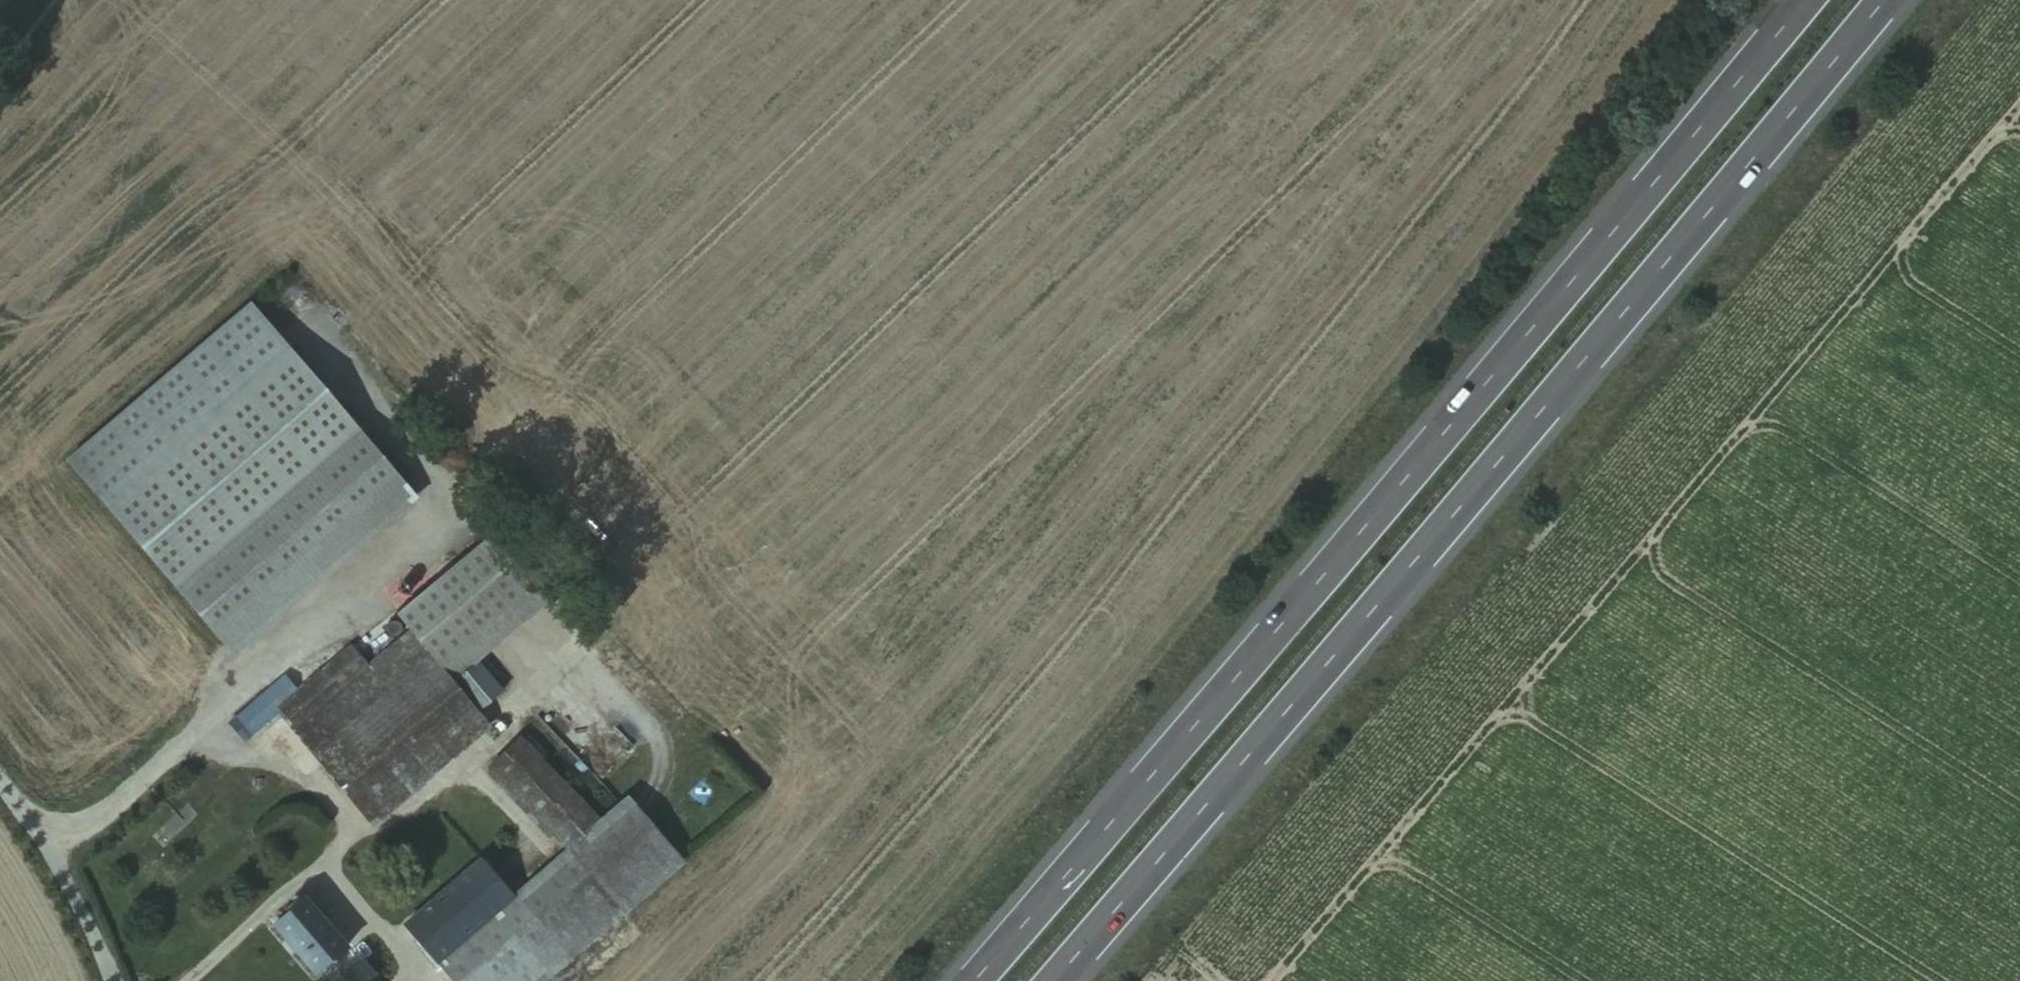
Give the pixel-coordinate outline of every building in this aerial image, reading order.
[(353,428),(171,586),(216,638),(398,479),(353,428)] [(428,606),(497,686),(509,675),(440,596),(428,606)] [(404,626),(474,706),(497,686),(428,606),(404,626)] [(367,658),(293,727),(362,806),(474,706),(404,626),(367,658)] [(278,672),(227,717),(242,735),(275,706),(293,727),(367,658),(350,639),(294,688),(278,672)] [(490,759),(555,838),(588,809),(523,730),(490,759)] [(484,849),(405,918),(440,955),(511,892),(517,886),(505,872),(496,880),(490,873),(499,865),(484,849)] [(304,890),(272,917),(314,963),(344,935),(325,916),(330,910),(321,899),(315,904),(304,890)] [(440,955),(462,980),(530,980),(563,952),(511,892),(440,955)]
